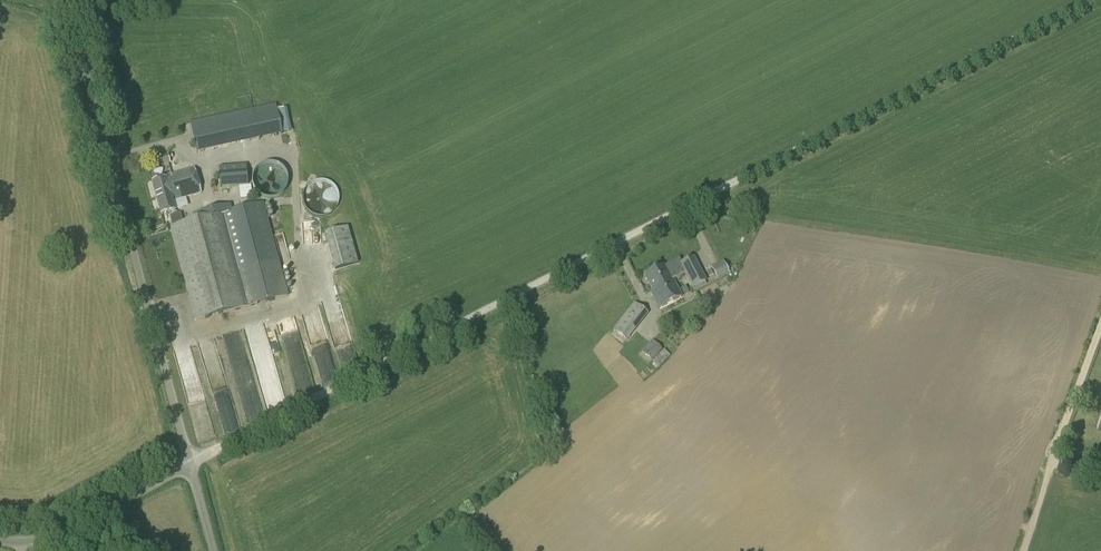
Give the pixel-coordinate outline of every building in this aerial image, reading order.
[(200,134),(237,125),(234,113),(191,122),(197,153),(204,151),(200,134)] [(158,166),(170,163),(169,159),(172,158),(171,154),(156,158),(158,166)] [(269,199),(272,199),(275,198),(278,197),(281,195),(283,193),(285,191),(286,188),(287,185),(288,182),(288,179),(287,176),(286,173),(285,171),(283,168),(280,166),(278,165),(275,164),(272,163),(269,163),(266,164),(263,165),(261,166),(258,168),(256,170),(254,172),(253,175),(252,178),(252,181),(252,184),(253,187),(254,190),(256,192),(258,194),(261,196),(263,198),(266,198),(269,199)] [(220,188),(248,186),(246,165),(218,167),(220,188)] [(166,178),(151,182),(160,216),(175,211),(173,202),(201,194),(194,168),(166,176),(166,178)] [(197,320),(247,307),(288,296),(279,261),(263,203),(232,211),(230,204),(192,215),(194,221),(172,227),(197,320)] [(281,243),(289,240),(287,232),(278,236),(281,243)] [(672,281),(671,280),(684,273),(692,289),(706,282),(694,256),(667,271),(664,266),(644,276),(651,291),(672,281)] [(717,279),(728,273),(722,262),(712,268),(717,279)] [(651,291),(650,291),(659,309),(682,297),(673,279),(671,280),(672,281),(651,291)] [(651,311),(638,300),(615,326),(628,337),(651,311)] [(255,309),(244,310),(245,318),(256,318),(255,309)] [(652,361),(662,350),(652,340),(641,352),(652,361)] [(658,368),(670,356),(664,350),(652,362),(658,368)]
